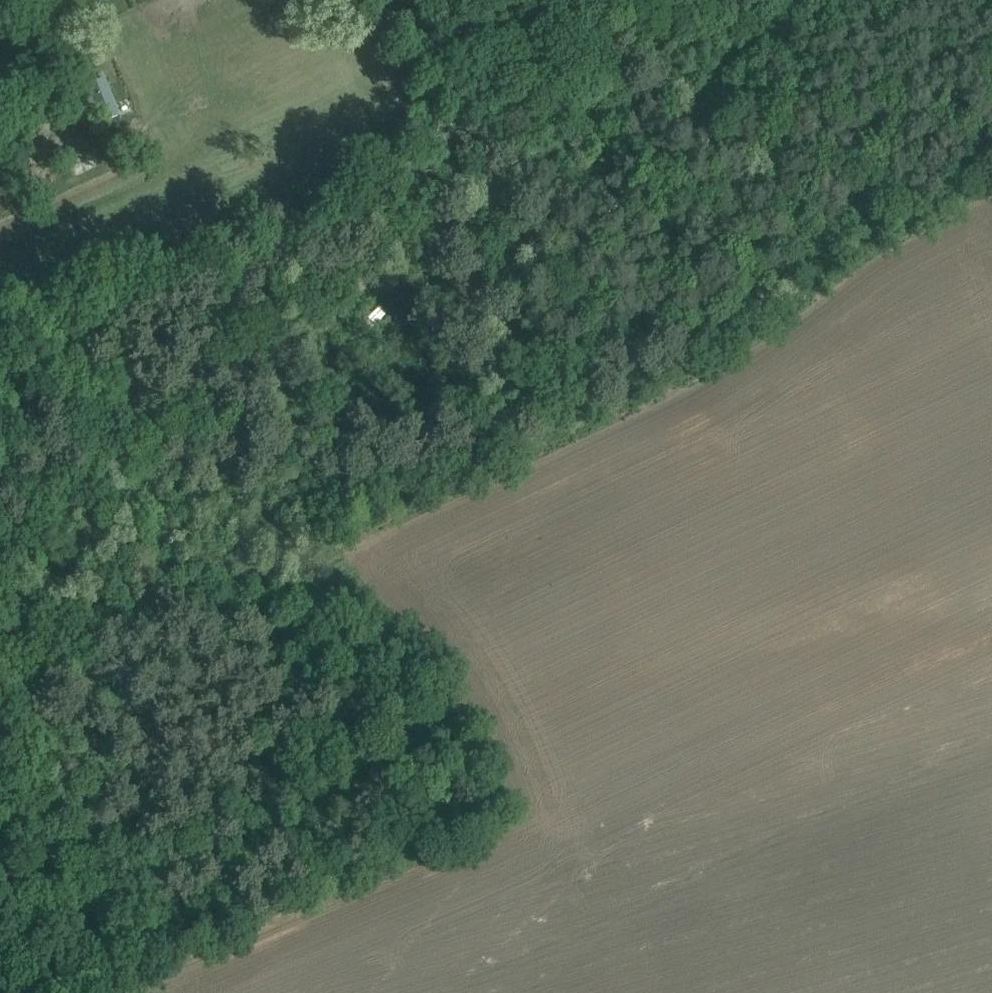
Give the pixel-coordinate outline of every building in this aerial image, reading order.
[(118,115),(103,77),(77,88),(85,108),(93,105),(101,122),(118,115)]
